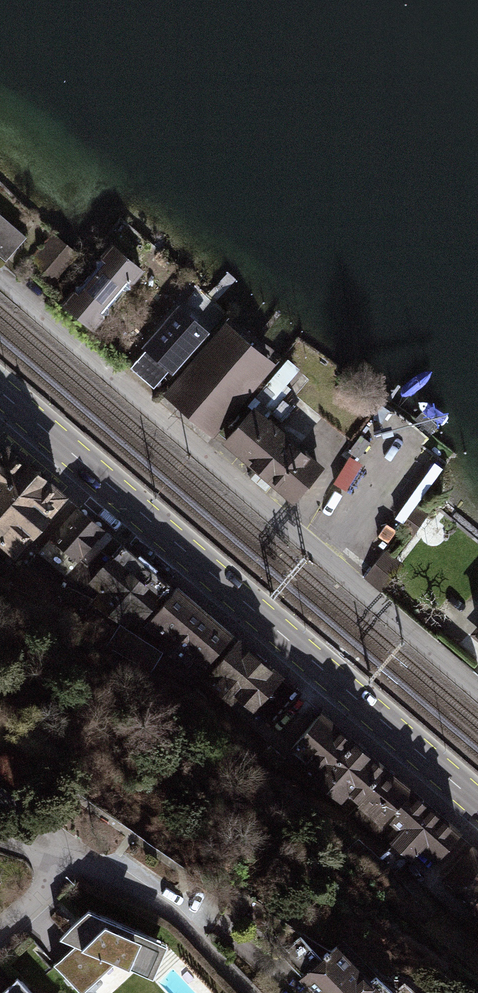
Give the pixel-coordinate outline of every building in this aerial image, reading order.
[(0,203),(0,260),(8,267),(37,234),(0,203)] [(81,259),(56,239),(30,272),(55,292),(81,259)] [(96,341),(150,276),(116,248),(62,313),(96,341)] [(177,378),(211,335),(181,310),(146,352),(177,378)] [(218,440),(278,364),(223,321),(211,335),(177,378),(163,397),(218,440)] [(292,506),(325,468),(252,405),(219,442),(292,506)] [(360,424),(338,411),(326,431),(348,444),(360,424)] [(1,562),(14,547),(16,549),(71,486),(8,432),(0,441),(0,561),(1,562)] [(107,527),(77,502),(37,550),(66,575),(107,527)] [(139,618),(173,576),(123,536),(89,577),(100,586),(93,594),(126,621),(133,613),(139,618)] [(401,566),(381,549),(361,573),(381,590),(401,566)] [(206,660),(235,626),(180,579),(150,613),(167,628),(160,637),(182,655),(189,646),(206,660)] [(165,646),(120,622),(106,646),(151,671),(165,646)] [(282,674),(285,670),(241,632),(208,670),(217,677),(213,681),(233,699),(237,694),(273,725),(303,691),(282,674)] [(357,800),(387,764),(319,705),(288,743),(314,765),(309,772),(338,796),(344,789),(357,800)] [(434,860),(463,826),(387,764),(357,800),(356,801),(360,804),(352,814),(373,831),(386,817),(395,825),(385,837),(410,857),(419,847),(434,860)] [(471,842),(441,878),(471,904),(477,895),(477,848),(471,842)] [(0,870),(0,907),(11,873),(0,870)] [(471,904),(466,910),(477,920),(477,895),(471,904)] [(89,908),(61,932),(79,940),(53,963),(80,992),(112,992),(139,969),(152,975),(167,942),(89,908)] [(340,938),(289,987),(294,992),(394,992),(340,938)]
